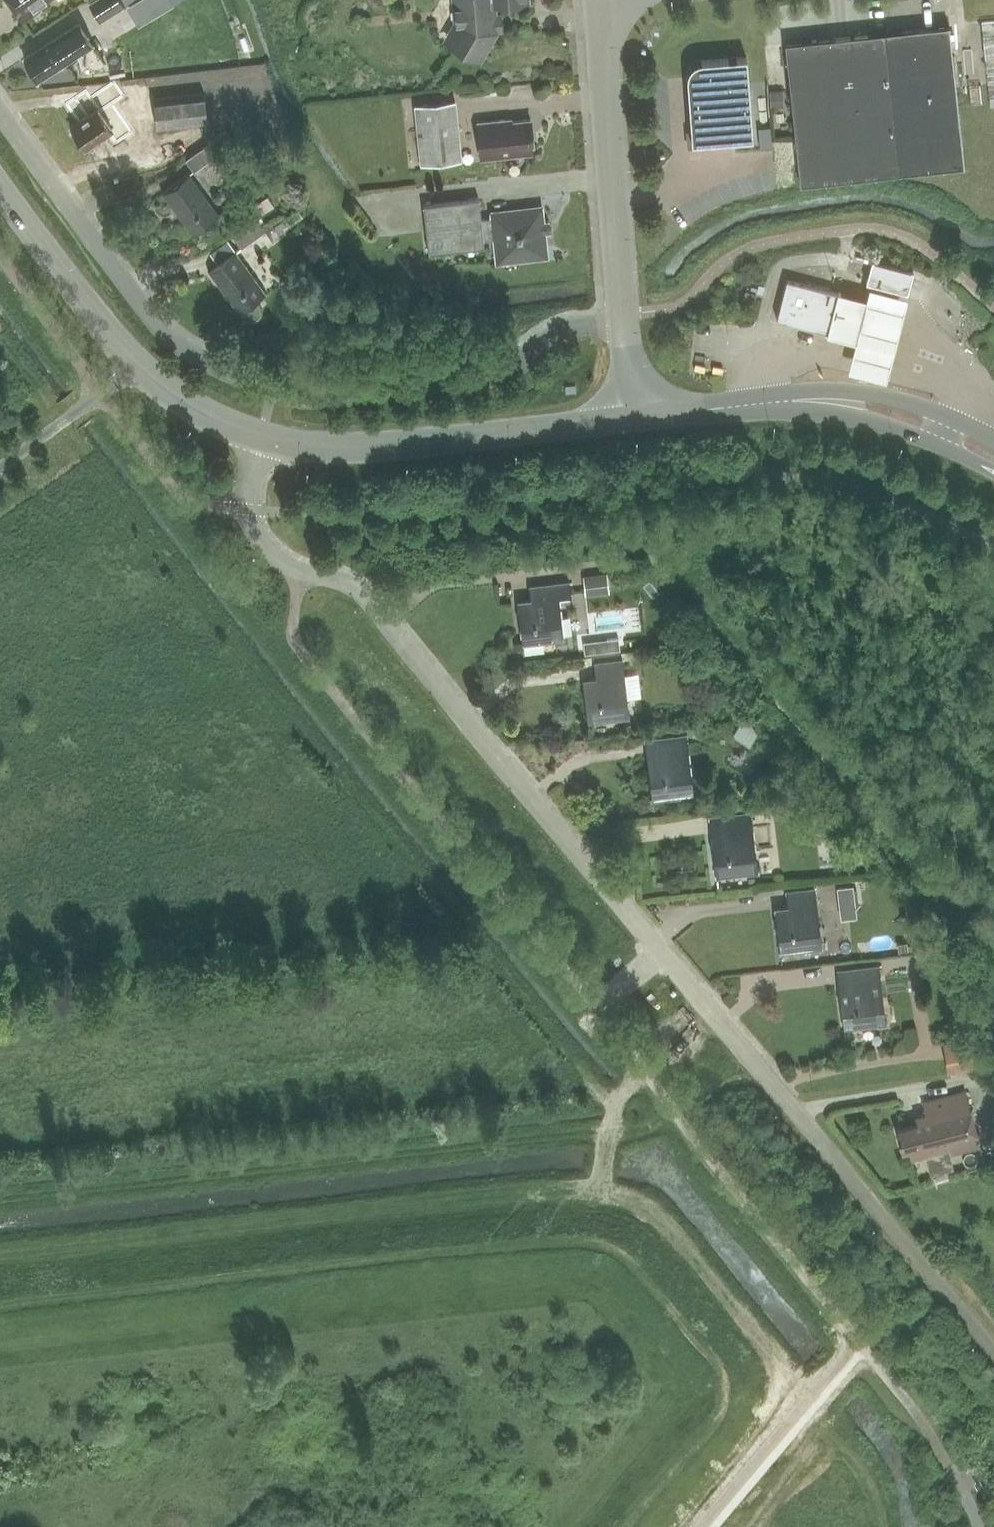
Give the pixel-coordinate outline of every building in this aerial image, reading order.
[(23,17),(46,0),(10,0),(23,17)] [(122,0),(96,0),(90,4),(100,21),(126,6),(122,0)] [(136,2),(147,21),(174,5),(171,0),(139,0),(136,2)] [(525,1),(525,0),(455,0),(458,36),(453,45),(478,59),(480,57),(483,56),(487,49),(487,45),(494,32),(492,4),(525,1)] [(24,57),(30,67),(29,68),(29,71),(33,77),(35,77),(36,77),(38,79),(55,68),(56,70),(59,70),(64,67),(65,65),(63,63),(92,45),(79,23),(24,57)] [(964,167),(956,90),(949,26),(885,33),(900,173),(964,167)] [(800,184),(900,173),(885,33),(785,44),(800,184)] [(687,79),(687,90),(691,135),(700,143),(752,139),(746,58),(701,62),(697,62),(693,64),(690,67),(688,71),(687,74),(687,79)] [(77,121),(97,107),(99,111),(113,131),(109,134),(116,143),(133,132),(112,103),(124,95),(114,81),(90,98),(86,91),(66,104),(77,121)] [(155,99),(158,127),(208,121),(205,93),(155,99)] [(456,101),(414,105),(420,165),(462,161),(456,101)] [(99,111),(72,130),(85,150),(109,134),(113,131),(99,111)] [(477,123),(481,159),(532,154),(530,138),(532,137),(531,120),(511,122),(511,119),(477,123)] [(217,151),(209,140),(185,157),(192,168),(217,151)] [(192,236),(220,216),(190,175),(163,195),(192,236)] [(540,209),(492,214),(493,218),(481,219),(479,199),(423,206),(428,253),(484,247),(483,241),(495,239),(498,262),(546,256),(540,209)] [(270,202),(258,210),(262,215),(274,207),(270,202)] [(234,238),(241,249),(265,232),(257,221),(234,238)] [(208,272),(239,314),(241,312),(247,321),(253,322),(261,316),(262,310),(256,301),(266,294),(236,252),(208,272)] [(907,294),(913,271),(871,261),(866,283),(907,294)] [(828,334),(830,335),(841,293),(838,293),(838,294),(786,281),(776,320),(828,333),(828,334)] [(753,303),(756,294),(745,291),(743,300),(753,303)] [(585,596),(610,593),(607,573),(583,576),(585,596)] [(559,599),(569,598),(567,582),(529,586),(530,600),(517,602),(522,645),(563,641),(559,599)] [(618,639),(606,640),(607,653),(619,652),(618,639)] [(588,723),(630,719),(624,658),(594,661),(596,679),(584,680),(588,723)] [(741,723),(733,735),(749,745),(756,734),(750,725),(741,723)] [(661,755),(648,757),(652,799),(694,795),(688,734),(659,737),(661,755)] [(716,877),(758,872),(751,811),(722,814),(724,832),(711,833),(716,877)] [(853,886),(837,887),(839,903),(855,901),(853,886)] [(780,953),(822,949),(815,888),(787,891),(789,908),(775,909),(780,953)] [(906,943),(897,944),(898,953),(908,952),(906,943)] [(852,986),(839,987),(844,1030),(886,1025),(880,965),(850,968),(852,986)] [(949,1073),(974,1070),(971,1047),(945,1051),(949,1073)] [(944,1156),(980,1147),(966,1091),(946,1097),(949,1108),(916,1117),(918,1124),(896,1130),(902,1151),(909,1150),(911,1159),(926,1155),(927,1160),(944,1156)] [(944,1156),(927,1160),(930,1174),(947,1170),(944,1156)]
